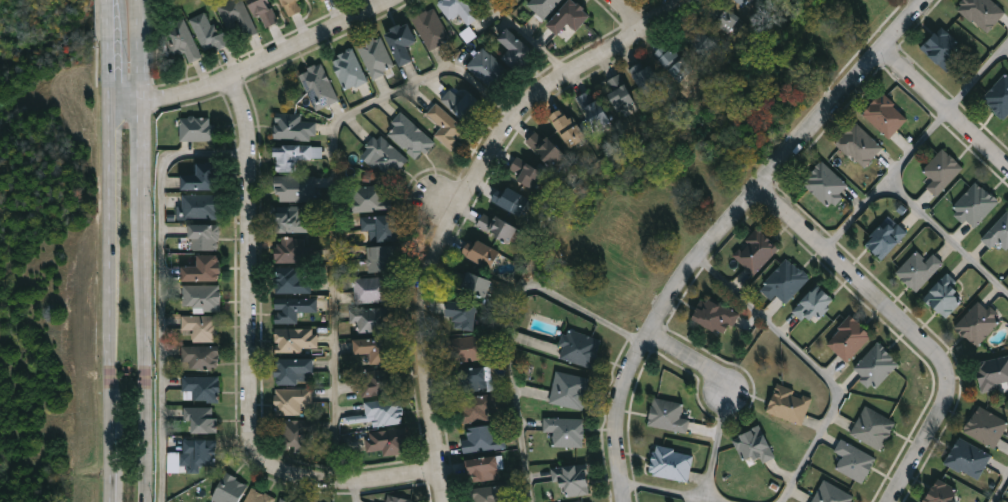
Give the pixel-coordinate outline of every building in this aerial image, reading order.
[(217,6),(231,0),(243,0),(257,33),(242,40),(236,26),(227,29),(217,6)] [(263,29),(249,0),(268,0),(279,21),(263,29)] [(290,17),(281,0),(303,0),(307,7),(290,17)] [(437,3),(441,0),(467,0),(480,16),(468,25),(459,14),(451,20),(437,3)] [(527,3),(530,0),(563,0),(543,19),(527,3)] [(546,24),(569,0),(575,0),(591,16),(576,31),(568,23),(557,34),(546,24)] [(739,19),(715,0),(705,0),(697,11),(728,34),(739,19)] [(957,8),(964,0),(992,0),(1006,12),(987,34),(957,8)] [(429,51),(412,19),(434,7),(451,40),(429,51)] [(206,55),(190,20),(209,11),(225,46),(206,55)] [(203,57),(190,63),(184,52),(176,56),(163,30),(184,19),(203,57)] [(413,61),(400,67),(384,33),(407,22),(417,43),(407,48),(413,61)] [(961,44),(953,53),(960,60),(948,73),(922,48),(942,26),(961,44)] [(502,57),(510,50),(498,38),(508,28),(535,54),(517,72),(502,57)] [(720,49),(706,60),(690,41),(705,29),(720,49)] [(395,68),(373,79),(356,46),(379,34),(395,68)] [(655,53),(670,41),(694,71),(679,83),(655,53)] [(467,65),(484,48),(512,76),(496,93),(467,65)] [(345,91),(332,58),(354,49),(367,82),(345,91)] [(630,71),(646,60),(666,88),(650,99),(630,71)] [(338,101),(316,111),(300,74),(322,64),(338,101)] [(982,98),(1007,73),(1007,114),(1003,119),(982,98)] [(634,102),(616,110),(604,82),(621,74),(634,102)] [(471,125),(440,103),(450,89),(463,98),(468,91),(486,104),(471,125)] [(594,130),(577,97),(594,89),(611,122),(594,130)] [(909,119),(889,139),(862,113),(883,92),(909,119)] [(434,135),(442,127),(428,114),(436,104),(468,132),(452,150),(434,135)] [(549,118),(563,106),(587,137),(573,149),(549,118)] [(433,142),(416,161),(386,132),(403,114),(433,142)] [(275,140),(275,115),(302,115),(302,121),(316,121),(316,140),(275,140)] [(181,117),(214,117),(214,141),(181,141),(181,117)] [(862,169),(837,143),(857,122),(883,148),(862,169)] [(565,155),(552,168),(526,142),(539,129),(565,155)] [(373,161),(376,158),(366,147),(379,133),(408,162),(391,179),(373,161)] [(322,159),(297,159),(297,172),(275,172),(275,146),(322,145),(322,159)] [(933,181),(923,171),(944,149),(964,169),(937,197),(927,188),(933,181)] [(536,190),(507,173),(517,156),(546,173),(536,190)] [(828,209),(802,183),(823,162),(849,187),(828,209)] [(181,173),(195,173),(195,163),(217,163),(217,190),(181,190),(181,173)] [(315,202),(275,202),(275,177),(315,177),(315,202)] [(999,203),(974,230),(952,210),(978,182),(999,203)] [(529,200),(520,216),(492,201),(501,184),(529,200)] [(391,212),(349,212),(349,190),(390,190),(391,212)] [(220,195),(220,219),(182,219),(182,195),(220,195)] [(275,208),(301,208),(301,215),(310,215),(310,233),(275,233),(275,208)] [(477,229),(484,212),(517,226),(510,243),(477,229)] [(981,240),(1007,212),(1007,249),(1006,251),(998,244),(992,250),(981,240)] [(362,231),(362,217),(399,217),(399,242),(370,242),(370,231),(362,231)] [(864,244),(890,218),(907,235),(881,261),(864,244)] [(220,251),(190,251),(190,225),(220,225),(220,251)] [(733,259),(754,229),(779,246),(758,276),(733,259)] [(310,238),(310,264),(275,264),(275,238),(310,238)] [(485,240),(496,259),(478,269),(467,250),(485,240)] [(368,247),(394,247),(394,272),(368,272),(368,247)] [(916,293),(896,273),(917,252),(926,262),(933,254),(944,265),(916,293)] [(182,281),(182,266),(197,266),(197,256),(220,256),(220,281),(182,281)] [(771,301),(760,291),(786,259),(810,278),(787,305),(775,296),(771,301)] [(311,294),(275,294),(275,268),(311,268),(311,294)] [(486,299),(462,292),(468,273),(491,280),(486,299)] [(924,298),(947,275),(969,296),(945,320),(924,298)] [(391,302),(355,303),(354,279),(390,278),(391,302)] [(835,302),(814,324),(808,318),(803,322),(793,312),(818,285),(835,302)] [(220,286),(220,310),(183,310),(183,286),(220,286)] [(298,324),(275,324),(275,297),(317,297),(317,312),(298,312),(298,324)] [(692,322),(701,298),(738,311),(730,335),(692,322)] [(955,328),(981,299),(1003,320),(976,348),(955,328)] [(454,327),(456,319),(446,317),(449,301),(478,307),(473,332),(454,327)] [(393,331),(357,331),(357,308),(393,308),(393,331)] [(218,342),(192,342),(192,331),(182,331),(182,316),(218,316),(218,342)] [(826,343),(852,316),(872,336),(846,363),(826,343)] [(275,329),(318,329),(318,351),(275,351),(275,329)] [(603,341),(594,369),(558,357),(567,329),(603,341)] [(456,337),(487,337),(487,360),(456,360),(456,337)] [(393,364),(370,364),(370,354),(354,354),(354,339),(393,339),(393,364)] [(900,364),(875,390),(853,370),(878,343),(900,364)] [(219,347),(219,370),(182,370),(182,347),(219,347)] [(976,362),(1007,356),(1007,388),(982,393),(976,362)] [(313,384),(276,384),(276,358),(313,358),(313,384)] [(490,372),(484,394),(458,387),(464,365),(490,372)] [(355,372),(396,370),(397,395),(356,396),(355,372)] [(556,371),(591,379),(584,410),(550,403),(556,371)] [(220,401),(192,401),(192,391),(182,391),(182,377),(220,377),(220,401)] [(813,399),(801,426),(767,411),(778,385),(813,399)] [(301,416),(275,415),(275,389),(313,389),(313,406),(302,406),(301,416)] [(457,399),(497,394),(500,419),(460,424),(457,399)] [(690,420),(687,433),(648,425),(653,398),(684,404),(681,418),(690,420)] [(403,424),(367,426),(366,401),(401,399),(403,424)] [(881,451),(850,434),(866,406),(897,423),(881,451)] [(964,432),(977,406),(1007,422),(995,448),(964,432)] [(216,407),(217,433),(191,433),(190,424),(185,424),(185,407),(216,407)] [(584,418),(584,447),(555,447),(555,432),(544,432),(544,418),(584,418)] [(282,451),(282,421),(314,421),(314,451),(282,451)] [(461,429),(494,425),(495,438),(505,437),(507,448),(464,453),(461,429)] [(761,426),(775,458),(762,463),(759,455),(743,461),(733,438),(761,426)] [(382,450),(368,452),(365,434),(405,427),(409,452),(383,457),(382,450)] [(978,481),(945,464),(958,437),(991,454),(978,481)] [(217,439),(217,464),(189,464),(189,454),(183,454),(183,439),(217,439)] [(877,459),(863,484),(836,468),(843,456),(835,452),(842,439),(877,459)] [(694,453),(689,481),(649,474),(654,446),(694,453)] [(500,480),(467,481),(466,459),(499,457),(500,480)] [(567,497),(566,484),(554,486),(552,468),(586,463),(590,494),(567,497)] [(247,483),(239,501),(215,501),(212,501),(224,473),(247,483)] [(960,491),(954,501),(924,501),(937,478),(960,491)] [(855,496),(852,501),(813,501),(824,480),(855,496)] [(513,486),(513,501),(471,501),(471,486),(513,486)] [(275,499),(274,501),(244,501),(252,487),(275,499)] [(415,500),(387,494),(385,501),(415,501),(415,500)]
